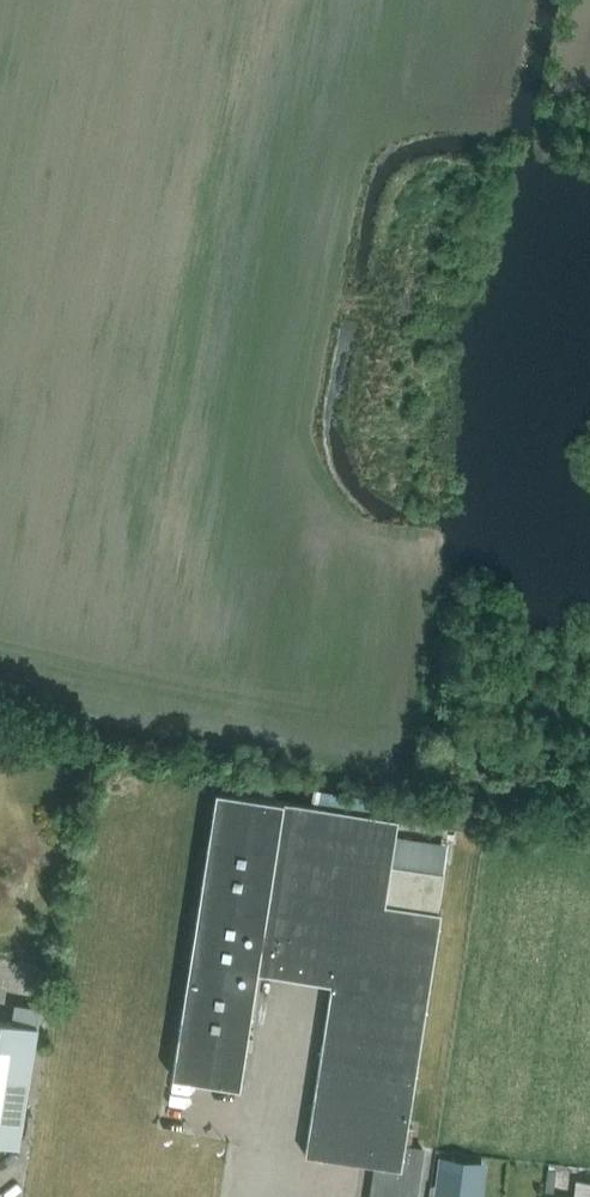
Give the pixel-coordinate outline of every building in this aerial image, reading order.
[(395,834),(398,818),(216,790),(172,1075),(240,1086),(258,971),(332,983),(306,1153),(384,1165),(381,1182),(377,1181),(374,1196),(415,1196),(423,1147),(405,1144),(441,912),(437,911),(443,872),(448,842),(395,834)] [(40,1006),(14,1002),(11,1021),(0,1019),(0,1142),(19,1145),(40,1006)] [(482,1162),(443,1158),(440,1188),(455,1189),(456,1180),(479,1183),(482,1162)]
